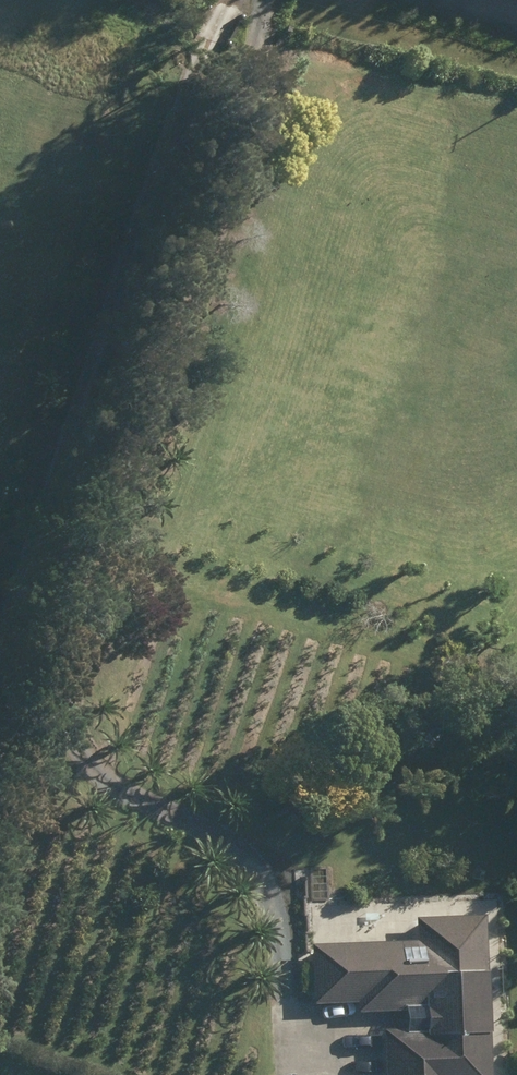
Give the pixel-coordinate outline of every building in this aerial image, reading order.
[(387,1074),(493,1074),(487,917),(417,919),(417,942),(313,945),(314,1004),(360,1002),(359,1013),(409,1011),(410,1030),(385,1030),(387,1074)]
